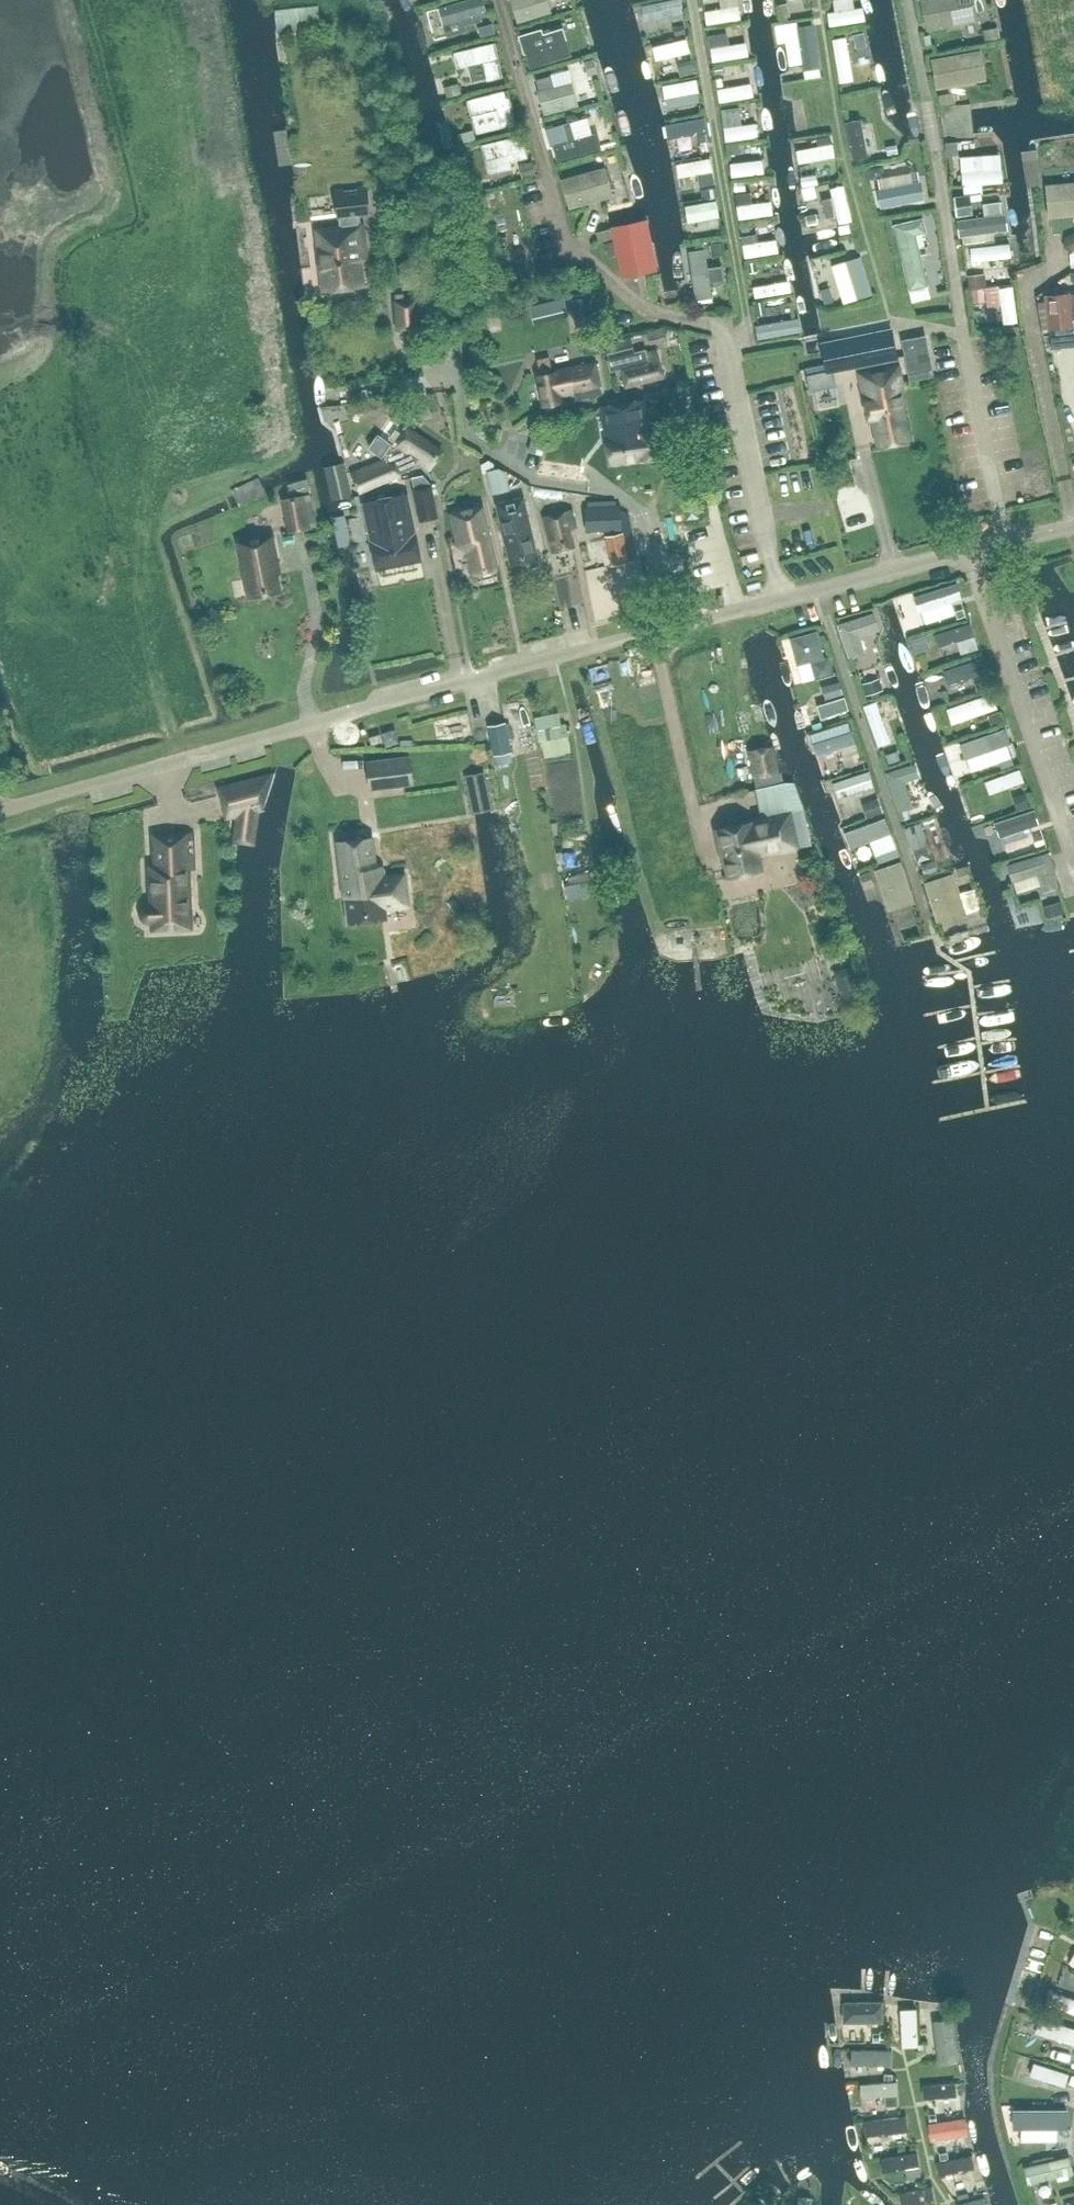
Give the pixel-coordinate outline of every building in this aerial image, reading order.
[(541,1),(541,0),(506,0),(509,10),(541,1)] [(728,15),(741,14),(741,0),(713,0),(713,1),(727,0),(728,15)] [(771,4),(773,16),(799,12),(797,0),(796,0),(771,4)] [(642,5),(643,18),(676,15),(675,2),(642,5)] [(480,3),(438,4),(439,25),(481,23),(480,3)] [(301,26),(301,10),(278,10),(278,26),(301,26)] [(857,10),(821,13),(822,27),(858,24),(857,10)] [(696,15),(697,26),(730,23),(728,12),(696,15)] [(795,73),(811,72),(808,26),(792,27),(795,73)] [(515,42),(522,65),(561,53),(554,30),(515,42)] [(679,39),(643,47),(646,61),(682,53),(679,39)] [(841,39),(826,41),(832,85),(847,83),(841,39)] [(451,52),(457,85),(495,77),(488,44),(451,52)] [(702,49),(704,63),(741,58),(739,44),(702,49)] [(979,55),(927,58),(929,89),(981,86),(979,55)] [(536,110),(567,111),(567,86),(537,86),(536,110)] [(711,91),(714,104),(745,98),(743,86),(711,91)] [(501,92),(461,100),(469,134),(508,126),(501,92)] [(715,111),(717,141),(749,140),(749,125),(733,126),(732,110),(715,111)] [(859,151),(854,121),(840,124),(845,153),(859,151)] [(514,136),(474,146),(481,174),(521,163),(514,136)] [(722,163),(723,178),(756,176),(755,161),(722,163)] [(554,180),(562,210),(607,199),(600,169),(554,180)] [(957,172),(956,186),(997,187),(997,173),(957,172)] [(1048,218),(1073,215),(1073,182),(1044,185),(1048,218)] [(873,209),(919,200),(916,183),(870,192),(873,209)] [(340,229),(317,232),(325,291),(363,287),(358,249),(364,249),(361,226),(358,227),(357,218),(369,216),(365,186),(333,190),(336,220),(339,220),(340,229)] [(727,195),(729,220),(765,217),(764,203),(744,204),(743,194),(727,195)] [(963,196),(947,199),(952,220),(967,216),(963,196)] [(920,219),(892,225),(907,291),(927,286),(915,235),(923,233),(920,219)] [(611,228),(621,276),(656,268),(646,221),(611,228)] [(1001,221),(957,228),(960,249),(979,247),(977,238),(1003,234),(1001,221)] [(769,242),(734,246),(736,258),(770,254),(769,242)] [(991,243),(992,269),(1006,268),(1005,243),(991,243)] [(1073,267),(1073,245),(1062,245),(1063,267),(1073,267)] [(961,263),(990,262),(989,248),(960,250),(961,263)] [(700,251),(682,252),(685,303),(703,302),(700,251)] [(842,277),(832,279),(838,303),(865,297),(858,265),(841,268),(842,277)] [(743,299),(776,295),(774,281),(741,285),(743,299)] [(989,289),(965,288),(964,307),(988,308),(989,289)] [(1009,289),(993,290),(995,326),(1011,325),(1009,289)] [(1068,295),(1068,293),(1045,296),(1049,330),(1072,327),(1071,322),(1073,322),(1073,294),(1068,295)] [(589,294),(567,300),(574,328),(596,323),(589,294)] [(393,299),(396,330),(421,327),(421,326),(441,324),(438,296),(418,299),(417,297),(393,299)] [(891,330),(821,344),(827,372),(897,358),(891,330)] [(610,361),(635,354),(630,335),(604,342),(610,361)] [(905,340),(908,356),(927,352),(924,336),(905,340)] [(627,385),(665,376),(658,350),(647,352),(647,357),(622,364),(627,385)] [(908,356),(913,379),(932,375),(927,352),(908,356)] [(601,394),(595,363),(543,374),(538,375),(544,407),(563,403),(561,395),(575,392),(576,399),(601,394)] [(900,364),(898,364),(863,371),(858,372),(865,410),(871,409),(879,446),(910,440),(903,409),(909,408),(900,364)] [(764,371),(764,381),(784,382),(785,372),(764,371)] [(799,389),(822,386),(820,371),(796,375),(799,389)] [(789,392),(767,396),(770,413),(792,409),(789,392)] [(606,455),(608,466),(669,456),(665,427),(650,430),(647,430),(641,395),(619,399),(610,400),(610,402),(610,403),(600,405),(605,437),(603,437),(606,455)] [(401,476),(400,474),(414,468),(418,462),(430,470),(442,452),(422,438),(406,427),(393,445),(378,434),(367,448),(384,460),(353,473),(361,492),(401,476)] [(794,445),(767,450),(769,462),(796,458),(794,445)] [(324,467),(331,501),(342,498),(348,497),(352,496),(344,462),(340,463),(324,467)] [(486,471),(492,494),(510,489),(505,471),(499,467),(486,471)] [(289,484),(291,494),(311,490),(308,480),(289,484)] [(439,517),(432,485),(414,489),(421,521),(439,517)] [(263,486),(236,498),(239,505),(266,492),(263,486)] [(406,493),(362,504),(378,570),(422,560),(406,493)] [(281,500),(283,508),(287,533),(317,527),(312,498),(311,494),(292,497),(281,500)] [(534,553),(520,494),(497,500),(511,559),(534,553)] [(837,528),(864,525),(861,498),(834,501),(837,528)] [(612,529),(612,524),(617,524),(616,509),(611,509),(610,501),(588,502),(588,530),(612,529)] [(498,568),(483,506),(452,513),(459,545),(469,551),(474,574),(498,568)] [(544,518),(554,553),(574,547),(570,530),(576,528),(572,510),(544,518)] [(628,561),(622,533),(607,536),(613,564),(628,561)] [(239,543),(250,599),(282,593),(277,565),(279,565),(272,536),(239,543)] [(937,647),(955,642),(952,630),(933,636),(937,647)] [(816,634),(787,641),(792,666),(821,659),(816,634)] [(974,661),(940,672),(945,687),(979,675),(974,661)] [(840,698),(811,709),(816,724),(846,714),(840,698)] [(948,726),(985,713),(980,698),(943,711),(948,726)] [(559,725),(556,713),(535,718),(539,739),(566,734),(564,724),(559,725)] [(458,715),(441,719),(446,737),(463,733),(458,715)] [(488,725),(494,754),(511,750),(506,722),(488,725)] [(955,748),(961,765),(993,754),(987,736),(955,748)] [(373,739),(375,746),(386,744),(384,737),(373,739)] [(747,749),(752,778),(779,773),(774,745),(747,749)] [(409,755),(365,760),(368,789),(412,784),(409,755)] [(1013,755),(998,759),(1001,771),(1016,767),(1013,755)] [(892,789),(919,778),(914,764),(886,776),(892,789)] [(272,771),(216,786),(223,819),(225,819),(231,818),(232,818),(233,818),(234,819),(234,821),(230,840),(230,841),(230,842),(231,842),(236,843),(253,846),(254,845),(255,845),(255,844),(259,811),(262,811),(274,773),(274,772),(273,772),(273,771),(272,771)] [(1015,772),(981,782),(985,795),(1019,785),(1015,772)] [(480,774),(459,777),(462,798),(483,795),(480,774)] [(790,783),(751,791),(757,816),(795,807),(790,783)] [(725,861),(729,877),(763,869),(760,854),(798,845),(790,811),(716,828),(723,862),(725,861)] [(1025,814),(991,825),(995,837),(1029,827),(1025,814)] [(918,825),(898,831),(904,851),(924,844),(918,825)] [(155,924),(155,929),(192,927),(190,879),(186,879),(186,869),(194,869),(193,835),(157,837),(158,867),(152,868),(154,904),(151,904),(146,905),(143,909),(142,914),(143,919),(147,923),(152,924),(155,924)] [(340,843),(349,924),(389,919),(386,900),(408,898),(405,875),(384,878),(382,867),(376,862),(373,839),(340,843)] [(1030,861),(1006,868),(1009,881),(1034,874),(1030,861)] [(590,872),(568,877),(570,885),(592,881),(590,872)] [(949,876),(920,886),(933,925),(977,910),(970,890),(955,895),(949,876)] [(732,928),(744,928),(745,911),(733,910),(732,928)] [(832,970),(842,1003),(860,997),(850,965),(832,970)] [(1073,1971),(1073,1955),(1069,1952),(1062,1965),(1073,1971)] [(1050,1996),(1046,2008),(1073,2017),(1073,2003),(1050,1996)] [(895,2013),(896,2049),(910,2048),(909,2012),(895,2013)] [(1073,2048),(1073,2044),(1073,2032),(1034,2020),(1029,2034),(1073,2048)] [(846,2052),(847,2070),(887,2068),(886,2050),(846,2052)] [(1023,2077),(1060,2088),(1063,2075),(1027,2064),(1023,2077)] [(891,2083),(856,2085),(856,2099),(892,2097),(891,2083)] [(917,2086),(918,2099),(950,2098),(949,2084),(917,2086)] [(952,2100),(924,2100),(924,2112),(952,2113),(952,2100)] [(1027,2112),(1027,2131),(1055,2132),(1055,2113),(1027,2112)] [(862,2139),(901,2138),(900,2118),(861,2119),(862,2139)] [(924,2127),(925,2141),(957,2139),(956,2125),(924,2127)] [(890,2182),(915,2177),(911,2154),(875,2161),(878,2176),(888,2174),(890,2182)] [(930,2163),(932,2177),(969,2171),(967,2157),(930,2163)] [(1067,2161),(1033,2163),(1034,2179),(1068,2177),(1067,2161)]
